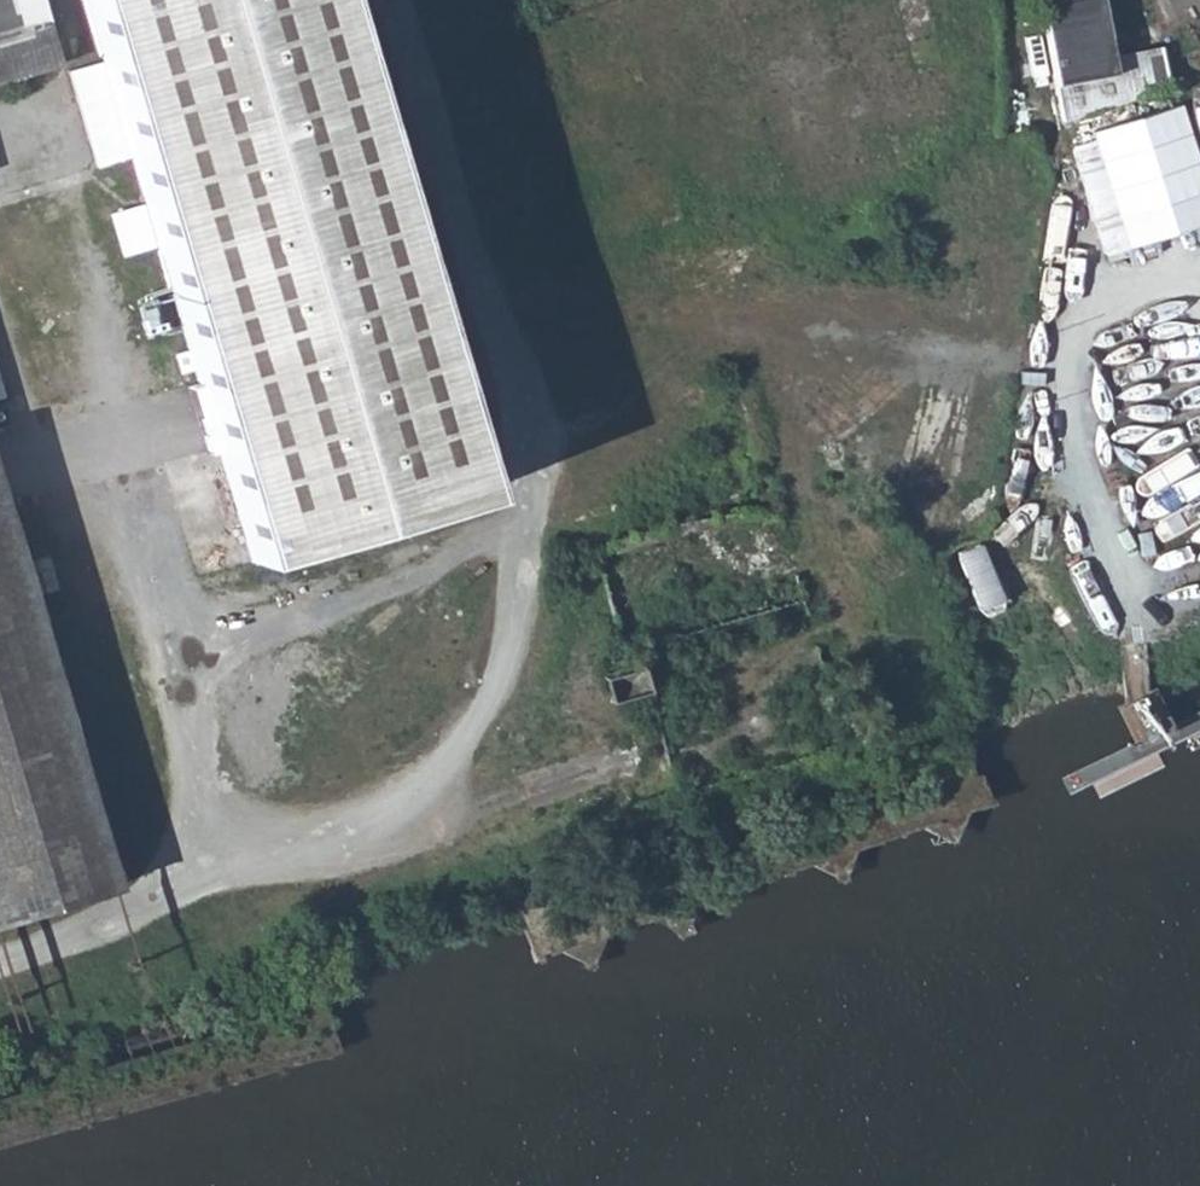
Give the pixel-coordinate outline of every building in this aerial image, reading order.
[(52,41),(40,0),(0,0),(0,57),(52,41)] [(95,37),(85,40),(113,134),(124,131),(256,569),(487,499),(335,0),(84,0),(95,37)] [(1063,122),(1170,89),(1158,51),(1114,64),(1101,0),(1038,0),(1063,122)] [(85,40),(58,49),(88,142),(113,134),(85,40)] [(1072,135),(1104,252),(1199,225),(1199,153),(1186,104),(1072,135)] [(1186,421),(1192,457),(1199,456),(1199,418),(1186,421)] [(116,885),(0,498),(0,919),(116,885)] [(1166,598),(1190,588),(1172,541),(1148,551),(1166,598)] [(1109,596),(1094,605),(1108,631),(1123,623),(1109,596)]
